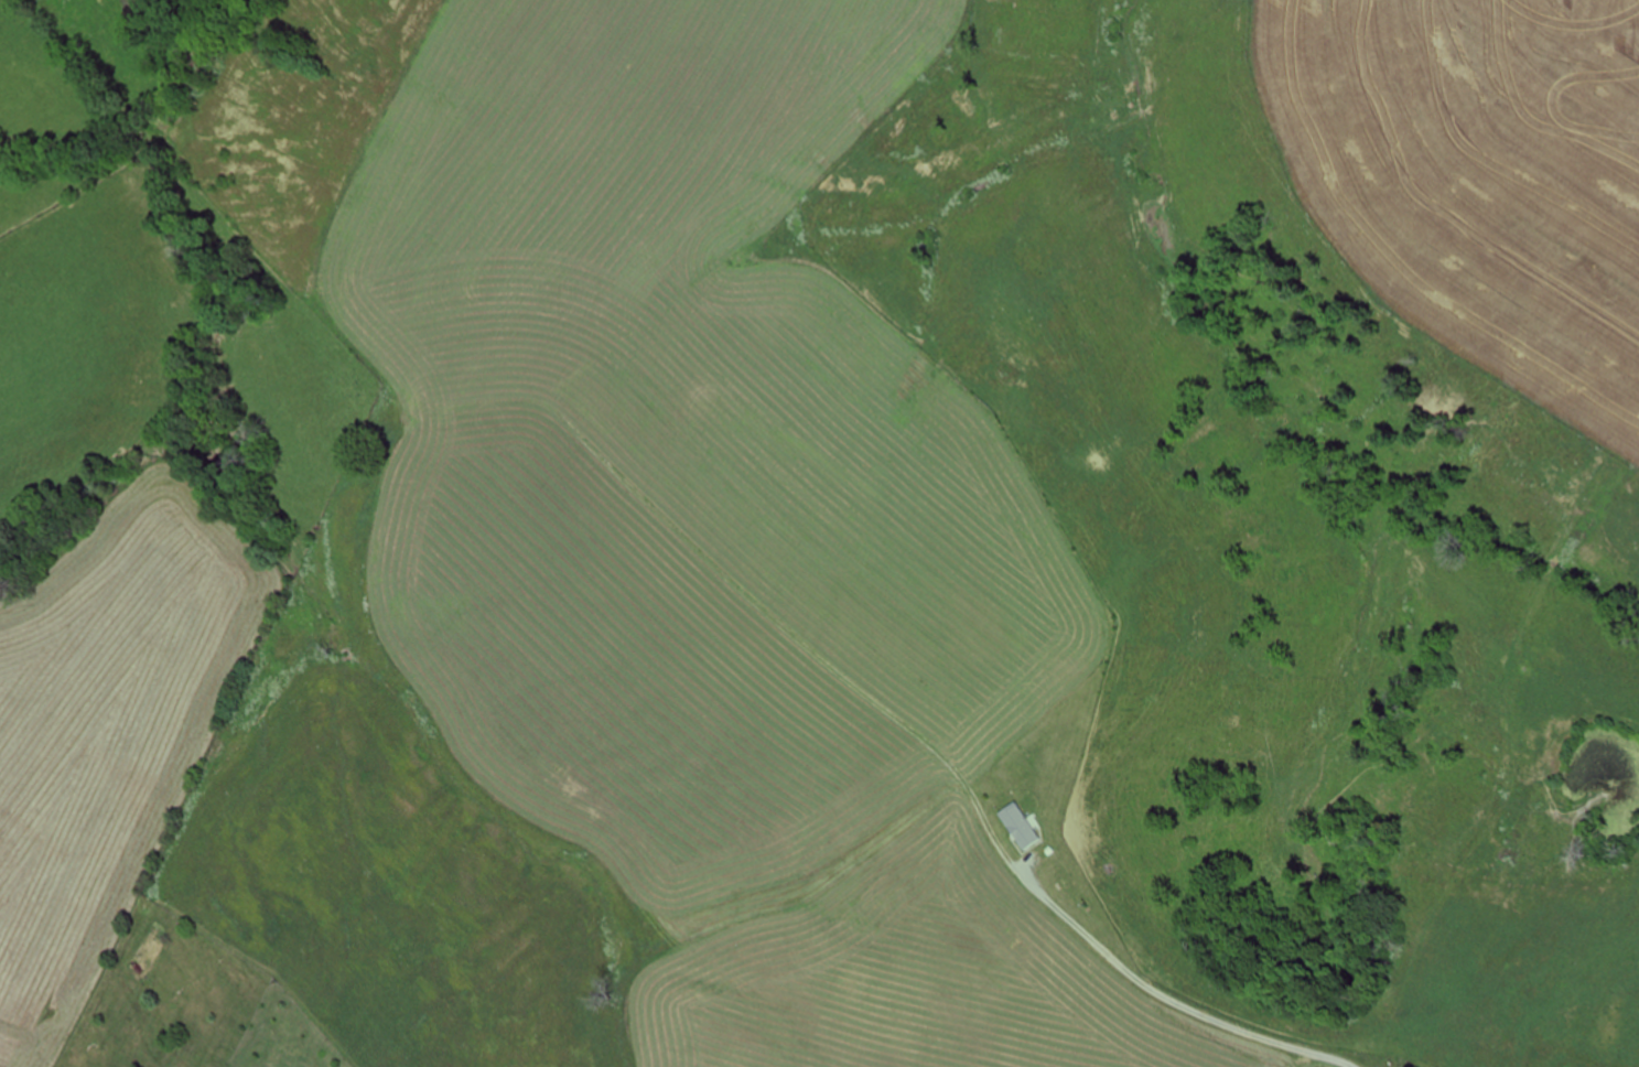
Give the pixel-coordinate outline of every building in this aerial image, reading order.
[(1009,813),(1034,853),(1053,840),(1028,801),(1009,813)]
